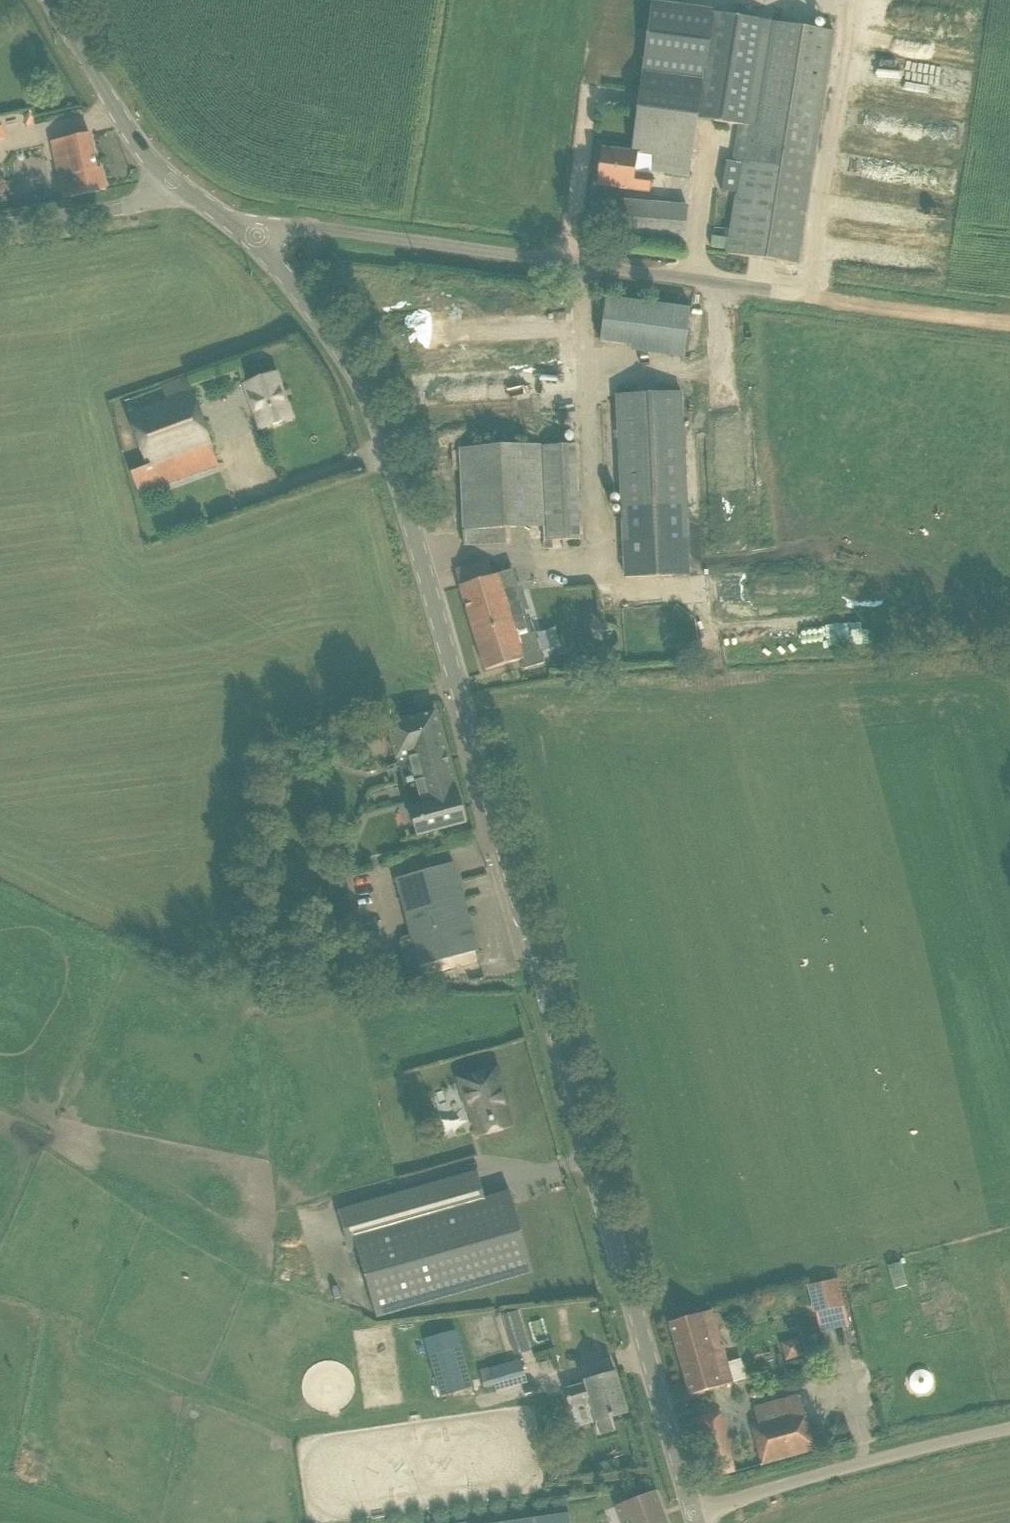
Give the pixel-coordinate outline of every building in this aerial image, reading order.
[(645,47),(632,151),(655,154),(653,170),(690,175),(697,119),(715,12),(715,9),(651,1),(645,47)] [(764,21),(715,12),(697,119),(739,125),(748,126),(764,21)] [(725,161),(721,190),(737,193),(728,253),(797,264),(800,244),(833,32),(773,23),(764,21),(748,126),(739,125),(736,142),(733,162),(725,161)] [(52,141),(64,198),(106,189),(101,167),(97,168),(89,133),(52,141)] [(602,147),(597,185),(650,192),(653,170),(655,154),(632,151),(610,148),(602,147)] [(621,201),(618,235),(617,246),(683,252),(687,207),(621,201)] [(606,297),(600,341),(685,352),(690,308),(606,297)] [(245,385),(261,429),(291,417),(275,374),(245,385)] [(131,473),(139,493),(218,465),(186,378),(125,400),(149,467),(131,473)] [(203,413),(234,407),(231,392),(200,398),(203,413)] [(681,392),(617,394),(624,560),(625,577),(689,574),(681,392)] [(576,444),(480,448),(460,449),(464,545),(506,543),(505,524),(544,522),(545,541),(580,540),(576,444)] [(484,561),(474,564),(455,570),(485,670),(499,666),(521,659),(524,669),(544,663),(534,631),(531,632),(517,587),(513,588),(511,581),(515,580),(512,569),(493,575),(490,564),(484,561)] [(435,711),(416,716),(385,724),(415,837),(465,823),(435,711)] [(453,863),(396,879),(414,945),(396,950),(402,968),(420,966),(423,978),(480,962),(453,863)] [(504,1093),(497,1067),(458,1078),(468,1112),(471,1111),(478,1136),(511,1127),(502,1094),(504,1093)] [(533,1272),(510,1191),(485,1198),(477,1172),(338,1213),(347,1247),(355,1244),(376,1317),(533,1272)] [(814,1313),(845,1305),(838,1278),(807,1286),(814,1313)] [(530,1351),(518,1312),(508,1315),(520,1355),(530,1351)] [(706,1312),(686,1317),(667,1322),(686,1395),(731,1383),(723,1356),(718,1357),(706,1312)] [(564,1328),(553,1331),(562,1359),(573,1356),(564,1328)] [(474,1388),(456,1330),(422,1339),(428,1359),(440,1398),(474,1388)] [(773,1358),(790,1353),(784,1334),(767,1339),(773,1358)] [(520,1359),(478,1371),(483,1387),(493,1385),(495,1392),(527,1382),(520,1359)] [(585,1383),(561,1391),(564,1402),(568,1401),(570,1408),(583,1404),(592,1436),(613,1430),(609,1417),(627,1412),(615,1372),(585,1381),(585,1383)] [(752,1428),(757,1445),(762,1464),(814,1449),(799,1397),(755,1410),(759,1426),(752,1428)] [(693,1419),(708,1477),(735,1471),(720,1412),(693,1419)] [(655,1491),(616,1506),(622,1522),(621,1522),(667,1522),(655,1491)] [(549,1518),(515,1522),(571,1522),(569,1515),(549,1518)]
